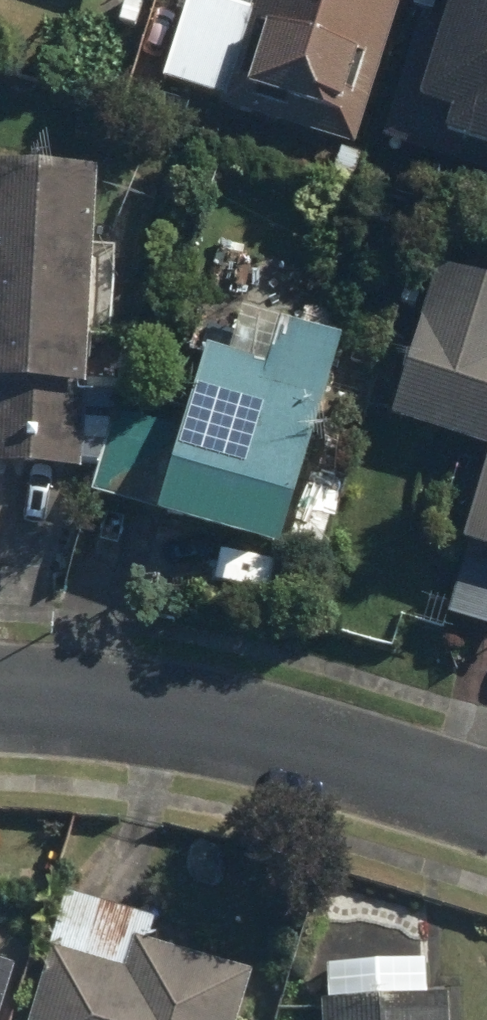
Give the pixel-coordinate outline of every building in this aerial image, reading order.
[(387,0),(247,0),(242,19),(174,0),(149,0),(121,99),(342,161),(387,0)] [(360,143),(486,181),(486,0),(427,0),(418,27),(397,21),(360,143)] [(82,176),(0,173),(0,481),(71,484),(82,176)] [(422,265),(370,429),(474,462),(444,560),(486,573),(486,285),(422,265)] [(172,439),(108,421),(85,503),(143,520),(139,532),(260,566),(322,346),(269,331),(254,383),(193,366),(172,439)] [(73,886),(36,1019),(259,1019),(273,971),(163,941),(171,913),(73,886)] [(27,958),(0,951),(0,1019),(11,1019),(27,958)] [(332,988),(334,1019),(472,1019),(469,977),(332,988)]
